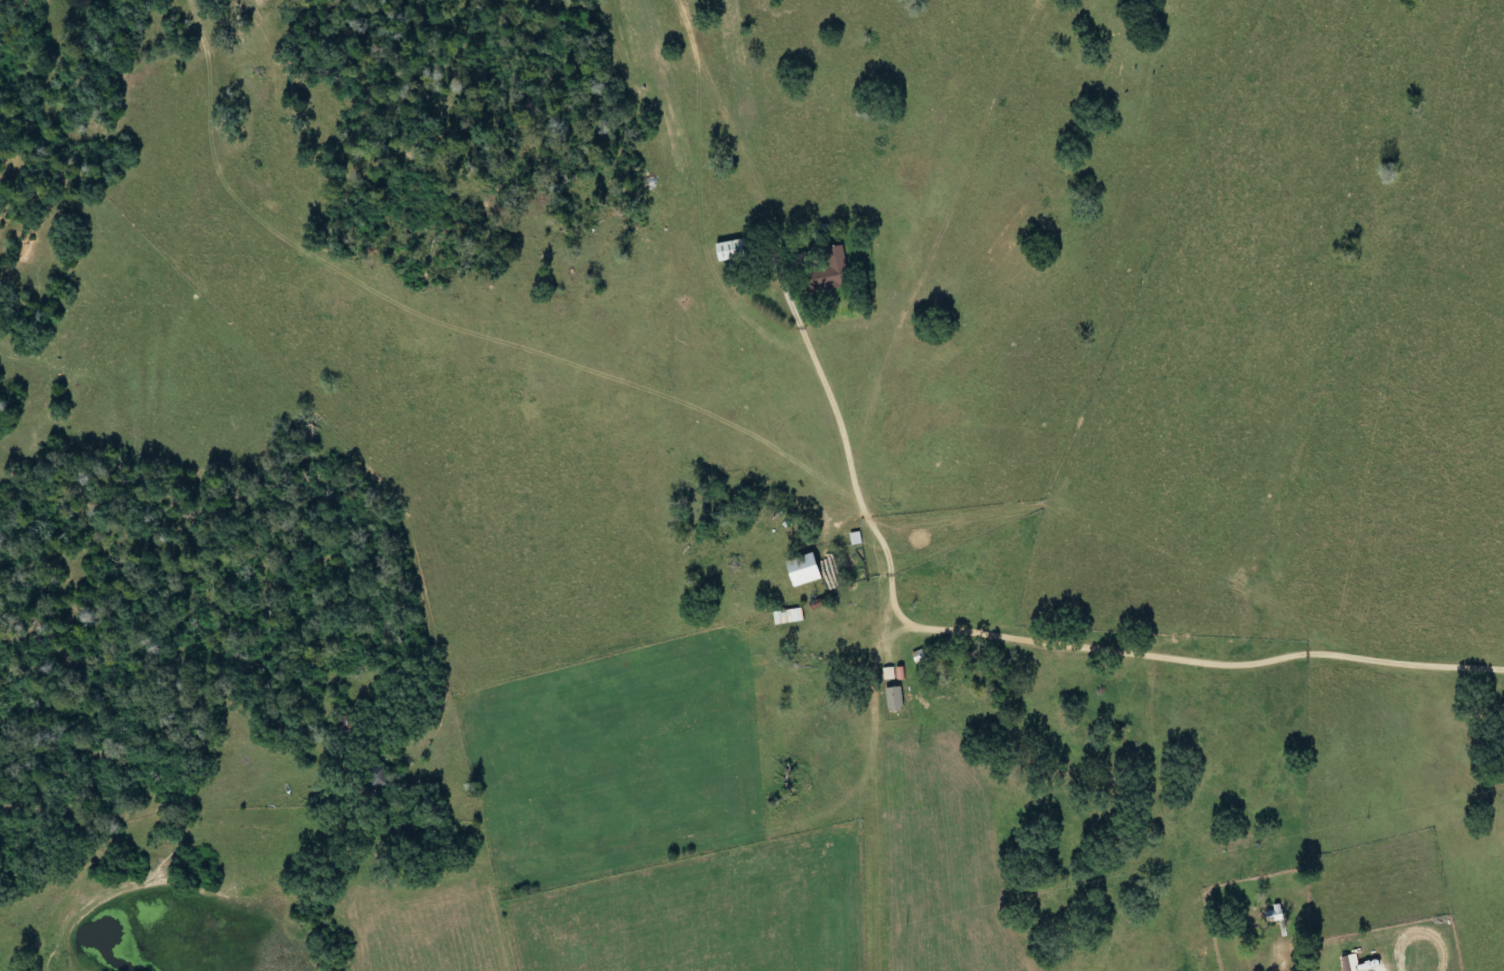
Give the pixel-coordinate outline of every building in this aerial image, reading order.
[(714,261),(741,255),(737,237),(710,243),(714,261)] [(836,244),(817,247),(820,266),(802,268),(806,291),(843,285),(836,244)] [(833,548),(858,543),(853,518),(828,522),(833,548)] [(817,578),(808,552),(781,561),(789,587),(817,578)] [(798,621),(797,609),(770,612),(771,624),(798,621)] [(908,653),(911,663),(921,660),(918,650),(908,653)] [(882,688),(884,712),(899,711),(897,686),(882,688)] [(366,787),(381,786),(381,768),(365,769),(366,787)] [(1262,920),(1277,920),(1277,911),(1262,911),(1262,920)]
